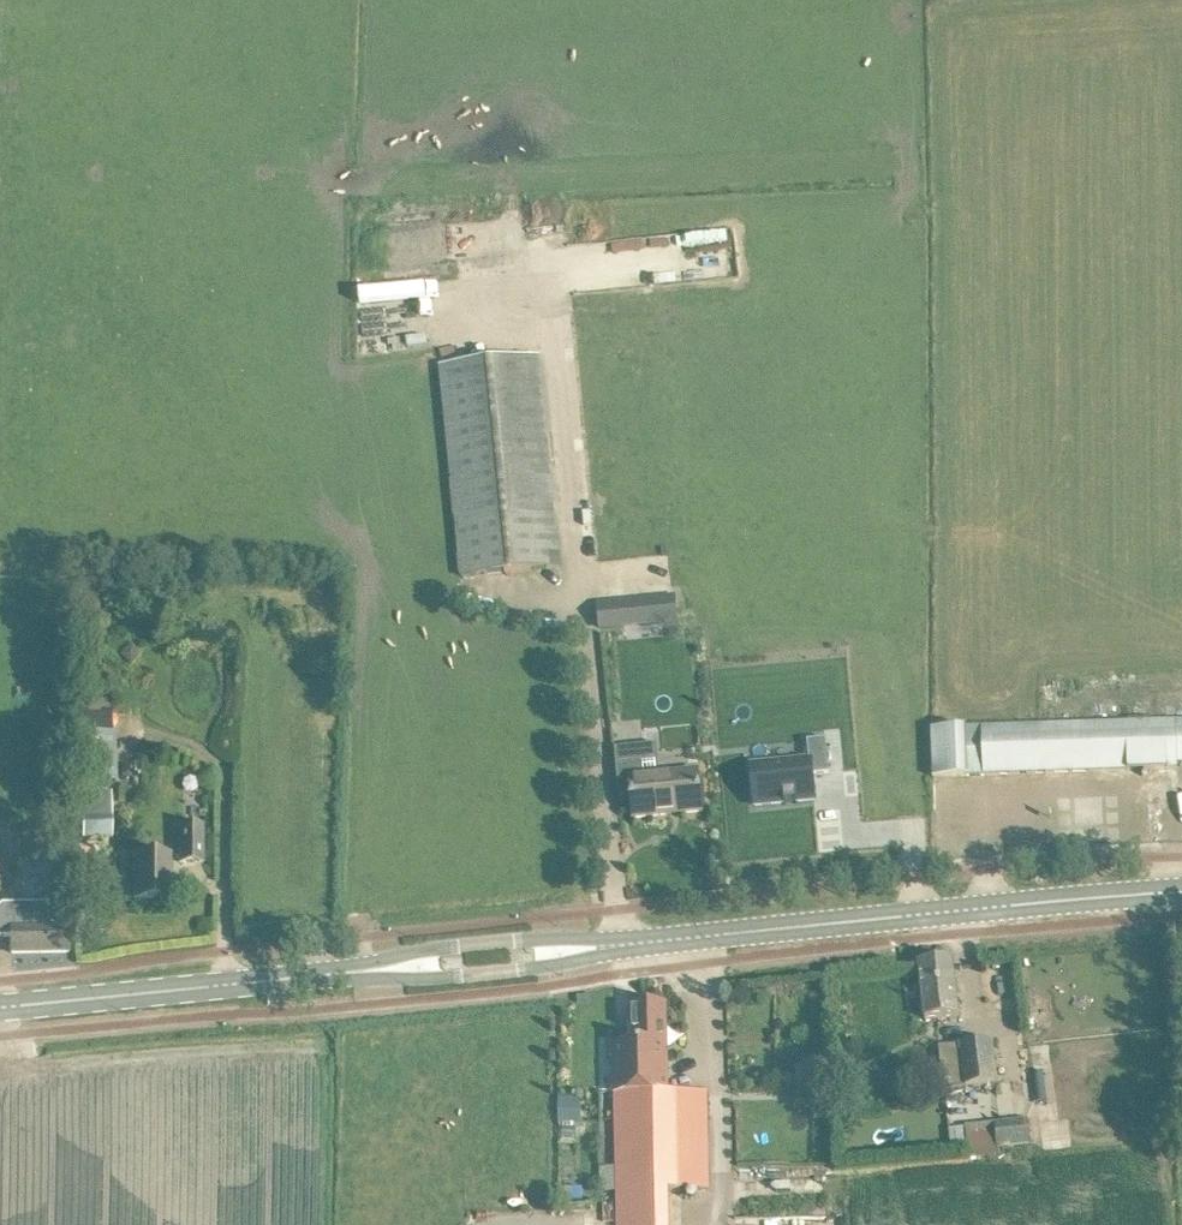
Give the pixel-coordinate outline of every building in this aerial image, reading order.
[(462,576),(560,566),(535,308),(437,318),(462,576)] [(115,699),(83,700),(83,713),(73,713),(74,786),(117,785),(115,699)] [(932,728),(933,777),(1177,768),(1177,763),(1181,763),(1181,719),(932,728)] [(810,761),(752,766),(756,806),(814,801),(811,776),(830,774),(827,740),(808,742),(810,761)] [(639,745),(615,748),(620,798),(631,797),(633,818),(702,812),(698,771),(642,776),(639,745)] [(84,840),(113,838),(111,791),(82,793),(84,840)] [(204,863),(203,825),(180,825),(181,863),(204,863)] [(171,900),(171,856),(135,856),(135,900),(171,900)] [(11,935),(11,953),(68,951),(67,925),(68,925),(67,901),(24,901),(2,902),(0,904),(0,935),(11,935)] [(953,959),(949,959),(919,963),(926,1020),(959,1016),(953,959)] [(1024,992),(1027,1020),(1038,1019),(1035,991),(1024,992)] [(618,1224),(673,1224),(672,1190),(669,1092),(666,1004),(632,1005),(633,1044),(615,1045),(618,1224)] [(945,1090),(973,1086),(975,1094),(998,1092),(997,1083),(992,1040),(939,1047),(945,1090)] [(708,1091),(669,1092),(672,1190),(709,1189),(708,1091)] [(967,1126),(971,1158),(1001,1154),(1000,1147),(1033,1143),(1029,1118),(967,1126)]
